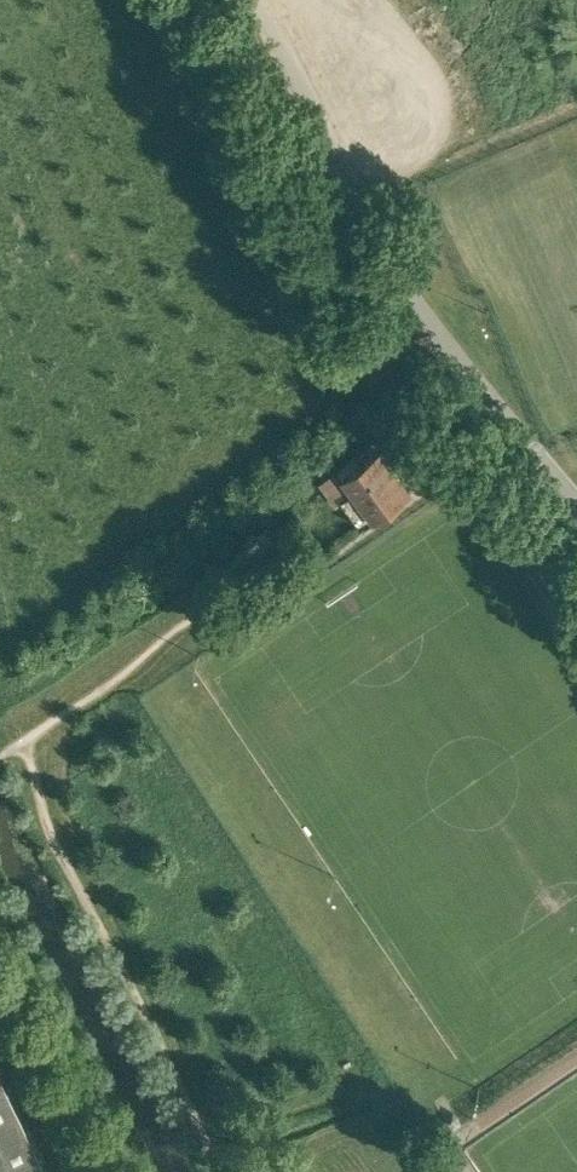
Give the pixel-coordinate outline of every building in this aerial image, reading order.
[(412,492),(380,449),(346,475),(356,489),(377,517),(412,492)] [(341,468),(340,467),(322,480),(322,481),(340,468),(356,489),(343,498),(364,527),(377,517),(356,489),(346,475),(341,468)] [(0,1071),(0,1171),(48,1171),(0,1071)]
